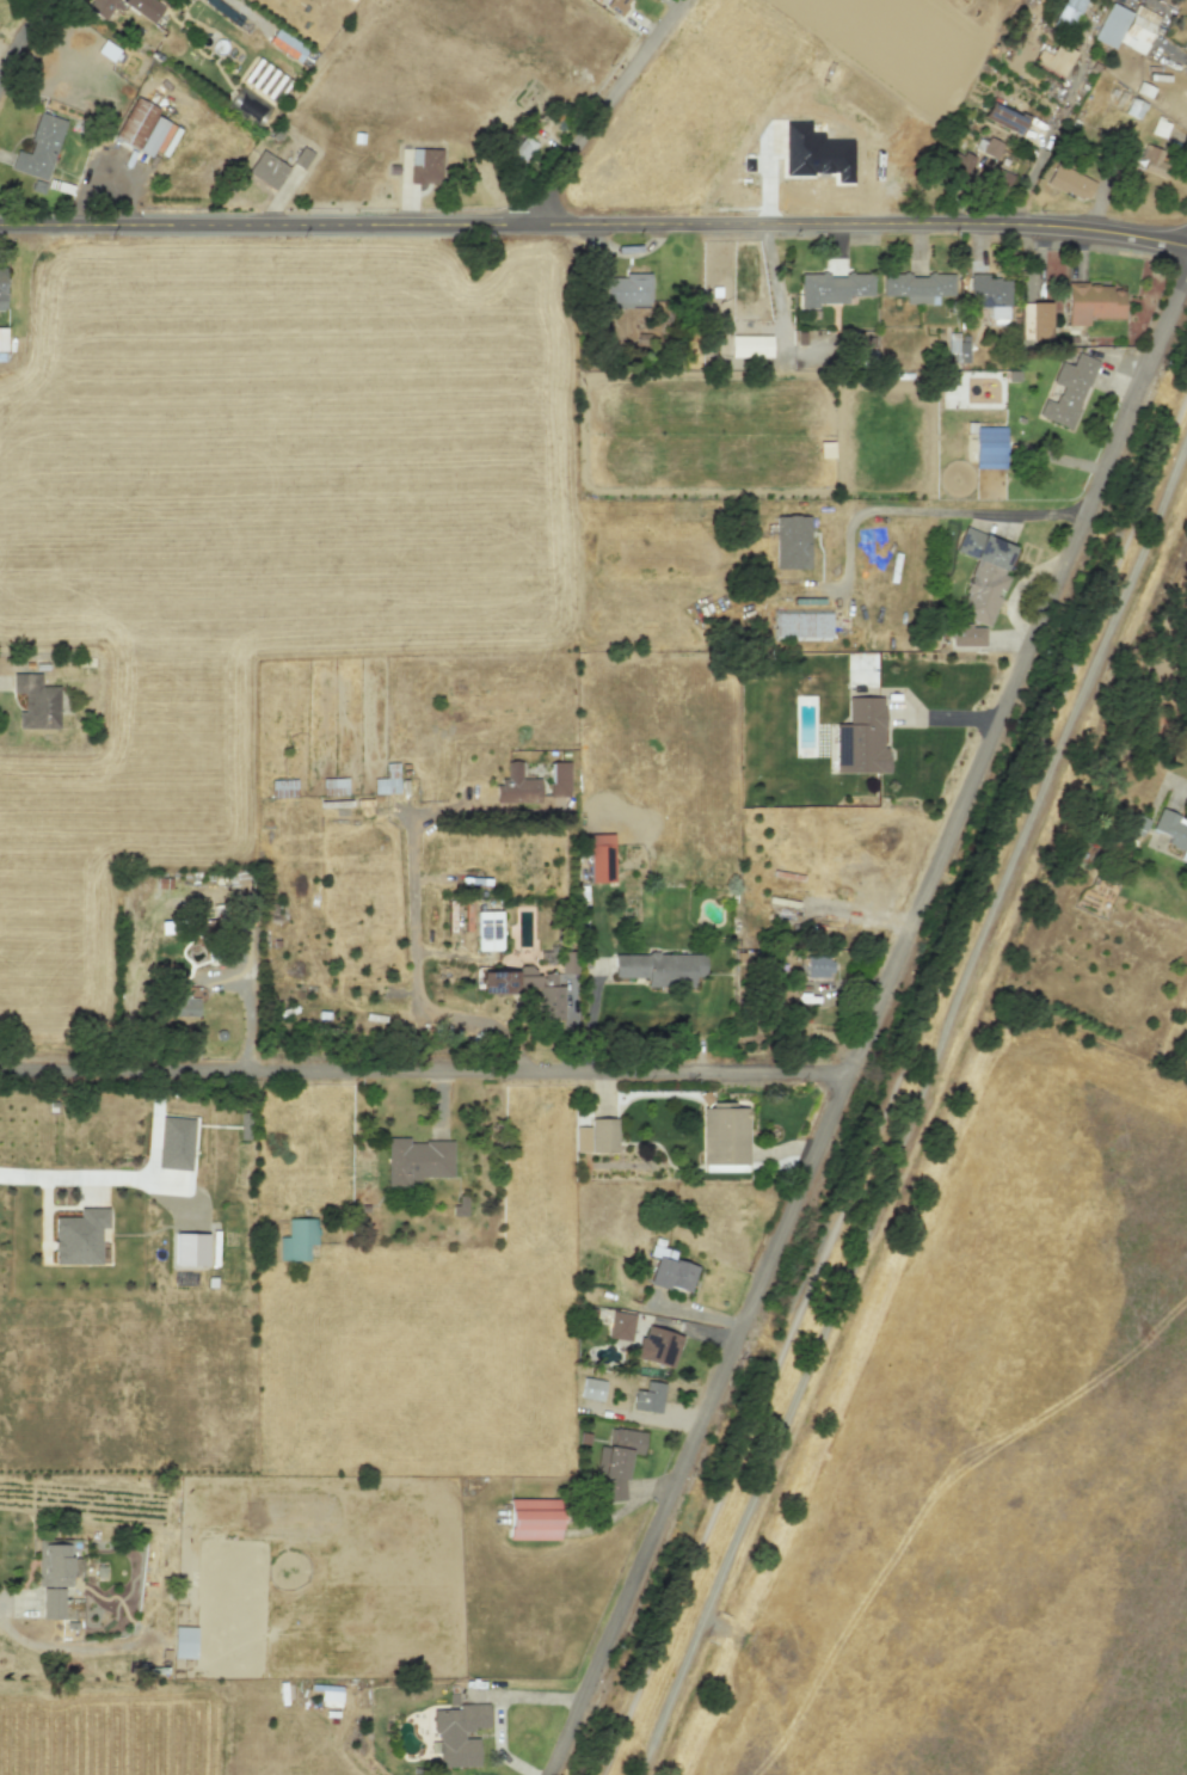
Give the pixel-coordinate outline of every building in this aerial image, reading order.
[(119,0),(87,0),(82,8),(105,22),(119,0)] [(153,23),(164,6),(155,0),(124,0),(122,3),(153,23)] [(618,16),(629,0),(595,0),(618,16)] [(1070,32),(1085,0),(1063,0),(1052,23),(1070,32)] [(1092,39),(1113,49),(1116,42),(1141,54),(1159,15),(1136,5),(1132,13),(1110,3),(1092,39)] [(267,44),(300,61),(307,48),(274,31),(267,44)] [(1051,54),(1037,49),(1031,67),(1063,79),(1074,50),(1055,43),(1051,54)] [(291,82),(259,57),(241,80),(274,104),(291,82)] [(227,104),(255,127),(271,107),(243,84),(227,104)] [(149,157),(167,122),(155,116),(158,110),(135,97),(113,138),(149,157)] [(1145,103),(1130,97),(1124,113),(1139,119),(1145,103)] [(982,117),(1019,135),(1027,119),(990,101),(982,117)] [(65,120),(40,112),(27,153),(16,149),(10,169),(46,181),(65,120)] [(822,140),(853,140),(851,183),(835,182),(835,171),(830,172),(830,173),(816,173),(816,172),(811,172),(811,176),(785,176),(783,122),(808,121),(808,131),(822,133),(822,140)] [(1003,144),(988,137),(980,153),(996,160),(1003,144)] [(1132,165),(1163,179),(1173,156),(1142,143),(1132,165)] [(312,154),(302,147),(291,162),(302,169),(312,154)] [(441,149),(410,149),(410,183),(440,183),(441,149)] [(276,189),(288,165),(258,151),(247,176),(276,189)] [(1096,181),(1055,163),(1046,184),(1087,202),(1096,181)] [(800,308),(817,308),(817,303),(847,303),(848,296),(872,296),(872,275),(827,275),(827,274),(800,274),(800,308)] [(954,275),(882,274),(882,296),(905,296),(905,304),(930,304),(930,295),(954,296),(954,275)] [(649,275),(605,276),(606,309),(649,308),(649,275)] [(989,307),(990,325),(1009,325),(1009,276),(970,276),(971,307),(989,307)] [(1066,326),(1087,325),(1087,319),(1123,318),(1122,285),(1065,286),(1066,326)] [(1021,303),(1022,340),(1050,339),(1050,302),(1021,303)] [(969,334),(948,334),(948,360),(968,361),(969,334)] [(730,336),(731,358),(771,357),(770,335),(730,336)] [(1037,417),(1071,430),(1097,360),(1076,353),(1071,366),(1059,362),(1051,383),(1061,386),(1054,404),(1043,399),(1037,417)] [(974,468),(1005,468),(1005,427),(975,427),(974,468)] [(775,516),(775,569),(808,569),(809,516),(775,516)] [(990,627),(1009,567),(1010,567),(1017,545),(962,528),(955,552),(975,559),(957,616),(990,627)] [(773,613),(773,640),(830,640),(829,612),(773,613)] [(984,646),(984,627),(952,626),(952,646),(984,646)] [(58,686),(41,687),(41,673),(11,673),(11,693),(23,693),(23,712),(17,712),(17,729),(58,728),(58,686)] [(837,774),(891,774),(891,748),(882,748),(882,699),(850,700),(850,724),(836,724),(837,774)] [(496,803),(540,802),(539,778),(521,779),(521,761),(506,761),(506,781),(495,781),(496,803)] [(569,762),(550,762),(550,797),(570,796),(569,762)] [(398,793),(397,763),(385,763),(385,778),(373,779),(373,794),(398,793)] [(1159,809),(1151,829),(1168,835),(1165,844),(1182,850),(1180,857),(1186,860),(1186,819),(1159,809)] [(612,833),(588,834),(590,883),(613,882),(612,833)] [(501,950),(500,911),(476,912),(477,951),(501,950)] [(561,973),(577,974),(578,952),(562,951),(561,973)] [(704,954),(613,954),(613,978),(646,978),(646,986),(693,986),(693,976),(704,976),(704,954)] [(805,956),(805,976),(832,977),(832,956),(805,956)] [(540,991),(540,1020),(564,1020),(564,985),(556,985),(556,974),(534,974),(534,966),(518,966),(518,971),(480,971),(480,991),(540,991)] [(197,998),(171,998),(171,1016),(197,1017),(197,998)] [(747,1165),(747,1108),(735,1108),(735,1103),(701,1104),(702,1165),(747,1165)] [(158,1168),(190,1170),(193,1119),(160,1117),(158,1168)] [(575,1153),(617,1152),(616,1118),(590,1119),(590,1126),(574,1127),(575,1153)] [(452,1141),(408,1142),(408,1137),(385,1138),(386,1186),(419,1186),(419,1177),(453,1177),(452,1141)] [(100,1228),(107,1229),(107,1208),(78,1208),(78,1217),(53,1217),(52,1264),(99,1265),(100,1228)] [(316,1218),(287,1218),(288,1237),(278,1237),(278,1261),(307,1261),(307,1245),(316,1245),(316,1218)] [(207,1234),(174,1233),(173,1265),(206,1266),(207,1234)] [(696,1267),(656,1255),(648,1282),(688,1294),(696,1267)] [(635,1315),(612,1311),(607,1337),(630,1341),(635,1315)] [(682,1336),(645,1325),(635,1357),(672,1369),(682,1336)] [(600,1402),(605,1382),(583,1377),(578,1397),(600,1402)] [(633,1391),(631,1410),(661,1412),(663,1383),(645,1381),(644,1392),(633,1391)] [(626,1478),(629,1453),(642,1455),(644,1431),(609,1428),(607,1447),(598,1446),(595,1475),(626,1478)] [(624,1503),(626,1479),(601,1478),(600,1502),(624,1503)] [(559,1541),(560,1500),(509,1499),(508,1540),(559,1541)] [(37,1539),(37,1586),(69,1587),(70,1576),(81,1576),(81,1560),(69,1560),(70,1540),(37,1539)] [(64,1588),(41,1588),(40,1619),(63,1619),(64,1588)] [(172,1659),(195,1659),(196,1626),(172,1626),(172,1659)] [(341,1686),(319,1685),(318,1701),(341,1702),(341,1686)] [(436,1767),(478,1766),(477,1738),(463,1738),(463,1730),(489,1729),(488,1703),(457,1704),(457,1693),(447,1693),(447,1710),(434,1710),(436,1767)]
